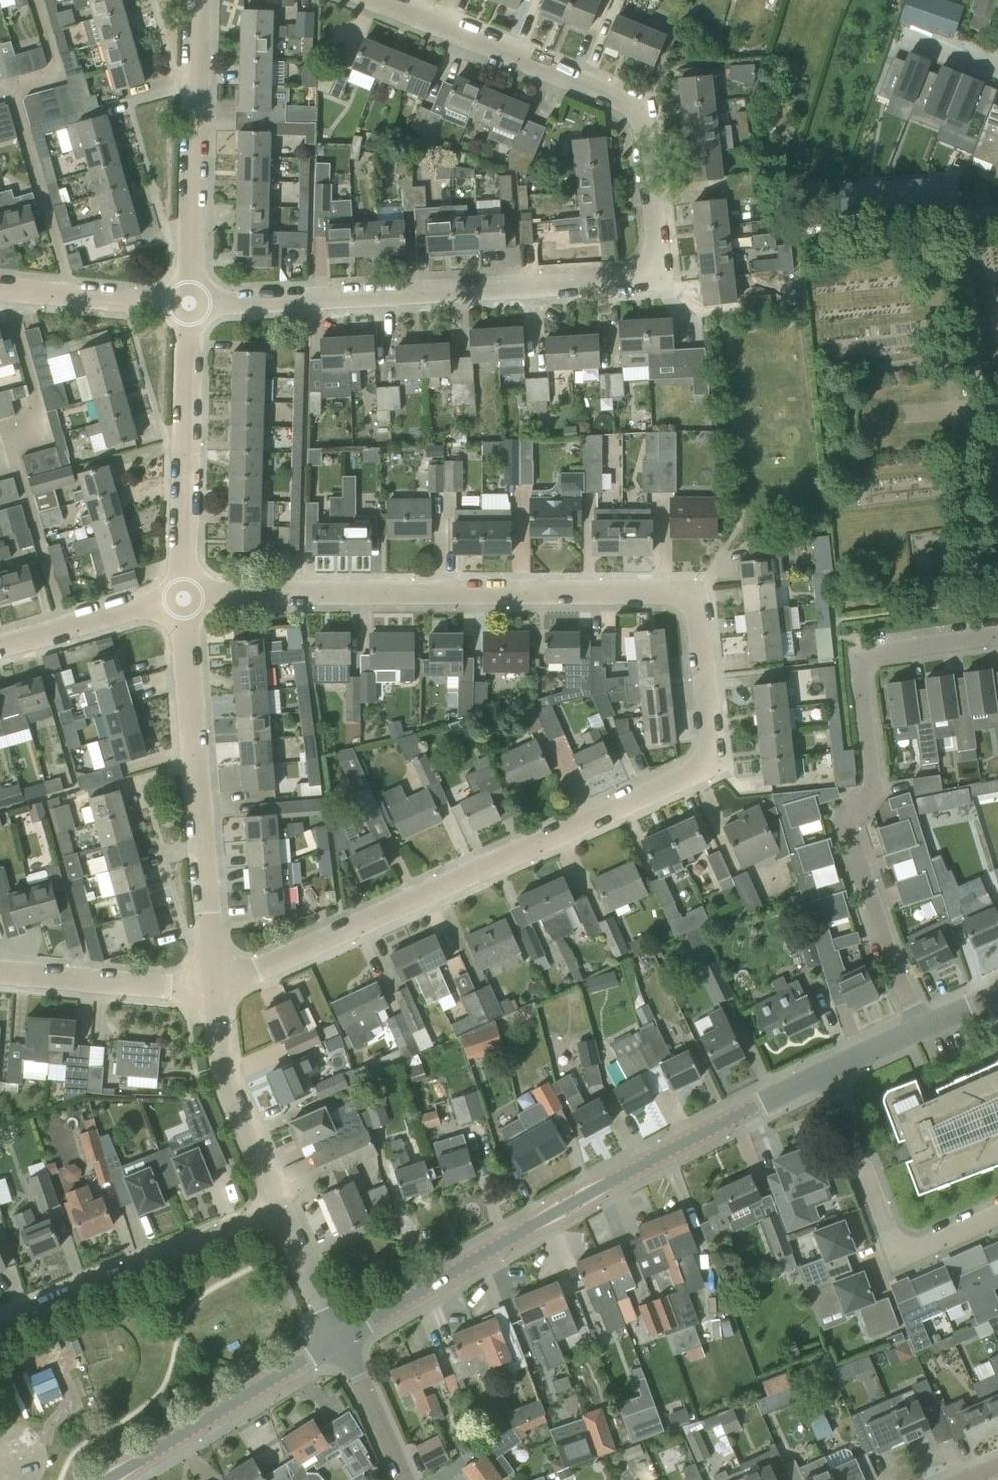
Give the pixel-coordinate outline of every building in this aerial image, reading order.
[(93,18),(124,10),(122,0),(73,0),(76,9),(90,5),(93,18)] [(516,9),(520,0),(494,0),(516,9)] [(540,10),(543,11),(541,15),(552,19),(553,16),(564,20),(572,0),(544,0),(540,10)] [(564,20),(588,30),(600,0),(572,0),(564,20)] [(900,25),(948,45),(960,15),(924,0),(910,0),(900,25)] [(996,21),(997,15),(997,0),(973,0),(969,11),(996,21)] [(46,6),(53,30),(62,27),(55,3),(46,6)] [(96,29),(100,42),(131,33),(130,29),(135,28),(131,16),(127,18),(124,10),(93,18),(82,22),(85,32),(96,29)] [(242,10),(242,36),(273,37),(286,37),(287,26),(273,25),(273,11),(242,10)] [(303,37),(303,38),(313,38),(313,12),(297,12),(297,36),(303,37)] [(606,46),(629,55),(642,24),(619,14),(606,46)] [(642,24),(629,55),(653,65),(666,34),(642,24)] [(53,30),(60,53),(69,51),(62,27),(53,30)] [(100,42),(107,67),(138,58),(131,33),(100,42)] [(242,36),(241,60),(272,61),(273,37),(242,36)] [(303,38),(302,62),(313,63),(313,38),(303,38)] [(353,69),(377,79),(389,48),(365,38),(353,69)] [(42,46),(14,54),(20,74),(44,68),(46,62),(42,46)] [(377,79),(400,88),(412,58),(389,48),(377,79)] [(60,53),(66,78),(83,73),(84,73),(81,64),(73,66),(69,51),(60,53)] [(20,74),(14,54),(0,58),(6,78),(20,74)] [(771,67),(785,71),(789,60),(775,55),(771,67)] [(891,62),(881,88),(914,101),(925,75),(929,64),(908,55),(903,67),(891,62)] [(138,58),(107,67),(114,91),(145,82),(138,58)] [(412,58),(400,88),(424,98),(436,67),(412,58)] [(241,60),(240,86),(272,87),(272,61),(241,60)] [(313,63),(302,62),(301,86),(317,87),(317,63),(313,63)] [(753,64),(729,65),(730,77),(730,79),(752,85),(754,76),(753,64)] [(925,75),(914,101),(946,114),(961,76),(940,68),(936,80),(925,75)] [(328,94),(339,99),(348,77),(337,72),(328,94)] [(68,83),(67,83),(75,112),(76,112),(99,106),(95,95),(90,96),(83,73),(66,78),(68,83)] [(445,106),(469,116),(482,86),(480,85),(482,81),(468,75),(466,80),(458,76),(445,106)] [(679,79),(682,105),(715,101),(712,76),(679,79)] [(961,76),(946,114),(982,129),(992,103),(977,97),(982,85),(961,76)] [(67,83),(51,88),(60,117),(61,116),(75,112),(67,83)] [(236,92),(236,99),(238,101),(240,101),(240,111),(256,111),(255,117),(270,117),(270,121),(275,121),(275,123),(316,124),(316,110),(311,110),(286,109),(286,101),(271,100),(272,87),(240,86),(240,90),(238,90),(236,92)] [(469,116),(492,126),(505,95),(482,86),(469,116)] [(51,88),(36,92),(45,123),(55,120),(55,118),(60,117),(51,88)] [(23,100),(30,127),(45,123),(36,92),(26,95),(23,100)] [(505,95),(492,126),(516,135),(529,105),(505,95)] [(14,127),(7,104),(5,105),(4,101),(0,102),(0,131),(14,127)] [(682,105),(685,130),(718,126),(715,101),(682,105)] [(982,130),(997,136),(997,105),(993,103),(982,130)] [(410,127),(422,133),(431,110),(420,105),(410,127)] [(431,110),(422,133),(432,137),(442,114),(431,110)] [(736,111),(738,124),(747,123),(745,110),(736,111)] [(66,125),(73,150),(114,138),(107,114),(66,125)] [(30,127),(40,160),(50,157),(44,134),(58,130),(55,120),(45,123),(30,127)] [(316,124),(275,123),(275,134),(305,135),(305,143),(315,144),(316,124)] [(747,123),(738,124),(739,135),(748,134),(747,123)] [(718,126),(685,130),(688,155),(721,151),(733,150),(730,125),(718,126)] [(982,130),(972,156),(993,164),(996,172),(994,177),(997,179),(997,136),(982,130)] [(239,131),(239,156),(271,157),(271,132),(239,131)] [(354,134),(351,147),(360,148),(363,136),(354,134)] [(573,141),(576,167),(608,163),(605,137),(573,141)] [(85,156),(89,171),(120,162),(114,138),(73,150),(75,159),(85,156)] [(504,165),(516,170),(524,148),(514,143),(504,165)] [(360,148),(351,147),(349,157),(358,159),(360,148)] [(524,148),(516,170),(526,174),(535,152),(524,148)] [(721,151),(688,155),(691,181),(724,177),(721,151)] [(453,160),(453,161),(464,163),(465,162),(466,154),(454,152),(453,160)] [(239,156),(238,181),(270,181),(271,157),(239,156)] [(40,160),(46,183),(56,180),(55,180),(56,179),(50,157),(40,160)] [(299,157),(299,182),(309,182),(310,157),(299,157)] [(89,171),(96,195),(127,186),(120,162),(89,171)] [(576,167),(578,192),(611,188),(608,163),(576,167)] [(451,165),(449,177),(475,177),(475,170),(462,167),(451,165)] [(512,198),(510,173),(498,174),(500,199),(512,198)] [(414,210),(413,186),(411,186),(410,176),(401,177),(401,187),(400,187),(402,211),(414,210)] [(963,176),(940,177),(941,205),(951,205),(963,176)] [(0,179),(0,207),(11,243),(39,235),(30,204),(17,207),(8,177),(0,179)] [(797,206),(813,212),(823,184),(807,178),(797,206)] [(928,178),(914,178),(915,206),(929,206),(928,178)] [(46,183),(53,207),(63,205),(62,203),(56,180),(46,183)] [(890,180),(876,180),(877,208),(891,208),(890,180)] [(238,181),(237,205),(269,206),(270,181),(238,181)] [(299,182),(298,207),(308,207),(309,182),(299,182)] [(314,210),(329,211),(330,184),(314,184),(314,210)] [(517,185),(518,198),(528,197),(527,184),(517,185)] [(414,210),(427,209),(424,185),(413,186),(414,210)] [(753,185),(729,188),(730,199),(754,197),(753,185)] [(96,195),(102,217),(103,219),(134,210),(127,186),(96,195)] [(578,192),(581,217),(614,213),(611,188),(578,192)] [(528,197),(518,198),(519,209),(528,208),(528,197)] [(693,203),(696,229),(729,225),(726,199),(693,203)] [(354,256),(353,224),(351,202),(341,202),(341,215),(326,216),(329,258),(330,258),(331,262),(346,261),(346,257),(354,256)] [(53,207),(60,231),(69,228),(72,227),(65,203),(62,203),(63,205),(53,207)] [(454,250),(452,216),(451,204),(440,205),(441,217),(426,218),(428,252),(430,252),(430,257),(446,256),(445,251),(454,250)] [(237,205),(237,230),(269,231),(269,206),(237,205)] [(2,251),(9,249),(10,246),(10,244),(11,243),(0,207),(0,250),(2,251)] [(298,207),(297,232),(308,232),(308,207),(298,207)] [(103,219),(102,217),(96,219),(99,228),(96,229),(101,246),(141,234),(134,210),(103,219)] [(503,213),(477,215),(479,249),(505,248),(503,213)] [(581,217),(553,220),(555,232),(569,230),(570,244),(584,243),(616,239),(614,213),(581,217)] [(477,215),(452,216),(454,250),(456,250),(456,255),(471,254),(470,249),(479,249),(477,215)] [(378,221),(378,222),(380,255),(405,253),(403,219),(378,221)] [(532,220),(519,221),(521,245),(533,244),(532,231),(546,230),(546,221),(532,222),(532,220)] [(378,222),(353,224),(354,256),(380,255),(378,222)] [(696,229),(699,254),(731,250),(729,225),(696,229)] [(69,228),(60,231),(70,265),(78,262),(75,253),(76,252),(69,228)] [(269,231),(237,230),(236,256),(246,256),(246,267),(280,267),(281,231),(269,231)] [(308,232),(297,232),(297,257),(307,258),(308,232)] [(752,235),(754,248),(763,247),(761,234),(752,235)] [(699,254),(701,279),(734,275),(731,250),(699,254)] [(734,275),(701,279),(704,304),(737,301),(734,275)] [(746,297),(748,309),(771,306),(769,294),(746,297)] [(671,318),(646,319),(646,320),(647,352),(648,365),(648,368),(687,366),(686,348),(673,349),(671,318)] [(647,352),(645,320),(620,321),(622,354),(647,352)] [(522,327),(496,328),(498,361),(524,359),(522,327)] [(498,361),(496,328),(471,330),(473,362),(498,361)] [(10,363),(0,329),(0,366),(10,363)] [(322,338),(320,338),(322,383),(338,382),(338,386),(350,385),(349,369),(347,337),(339,337),(339,333),(323,334),(323,338),(322,338)] [(597,334),(572,336),(574,368),(599,367),(597,334)] [(373,335),(347,337),(349,369),(375,368),(373,335)] [(574,368),(572,336),(546,337),(548,370),(574,368)] [(86,374),(86,375),(117,366),(110,342),(69,354),(76,377),(86,374)] [(448,343),(423,345),(425,377),(450,376),(448,343)] [(425,377),(423,345),(397,346),(399,379),(425,377)] [(31,353),(40,389),(54,385),(54,383),(45,349),(31,353)] [(234,351),(233,376),(264,377),(265,352),(234,351)] [(294,351),(294,378),(303,378),(304,352),(294,351)] [(86,375),(93,400),(124,391),(117,366),(86,375)] [(705,369),(692,370),(693,377),(695,395),(707,394),(709,394),(707,369),(706,369),(705,369)] [(613,397),(611,372),(599,373),(600,397),(613,397)] [(622,372),(611,372),(613,397),(624,396),(622,372)] [(233,376),(232,401),(264,402),(264,377),(233,376)] [(548,376),(537,377),(538,402),(549,401),(548,376)] [(538,402),(537,377),(524,378),(525,402),(538,402)] [(294,378),(293,402),(303,403),(303,378),(294,378)] [(464,406),(462,381),(450,382),(451,406),(464,406)] [(474,381),(462,381),(464,406),(475,405),(474,381)] [(62,383),(54,385),(40,389),(47,413),(56,410),(56,409),(68,405),(62,383)] [(399,385),(388,386),(389,410),(401,409),(399,385)] [(12,389),(15,400),(26,397),(23,386),(12,389)] [(389,410),(388,386),(375,387),(377,411),(389,410)] [(0,391),(0,419),(15,415),(8,389),(0,391)] [(308,415),(321,415),(321,391),(309,390),(308,415)] [(93,400),(99,421),(130,413),(124,391),(93,400)] [(232,401),(232,426),(263,427),(264,402),(232,401)] [(293,402),(292,427),(302,428),(303,403),(293,402)] [(47,413),(53,435),(62,432),(56,410),(47,413)] [(130,413),(99,421),(85,426),(88,436),(102,432),(106,447),(138,439),(130,413)] [(589,423),(579,424),(579,435),(584,435),(590,434),(589,423)] [(232,426),(231,450),(262,451),(263,427),(232,426)] [(292,427),(291,452),(302,452),(302,428),(292,427)] [(676,431),(661,432),(661,492),(676,492),(676,431)] [(62,432),(53,435),(57,446),(60,459),(70,456),(62,432)] [(661,492),(661,432),(645,432),(645,460),(642,460),(642,492),(661,492)] [(584,460),(585,472),(585,492),(602,493),(602,460),(602,434),(590,434),(584,435),(584,460)] [(520,484),(520,438),(503,439),(503,485),(520,484)] [(532,438),(520,438),(520,484),(533,484),(533,461),(532,461),(532,438)] [(426,446),(426,458),(444,456),(443,445),(426,446)] [(57,446),(39,451),(46,474),(62,469),(60,459),(57,446)] [(231,450),(230,475),(262,476),(262,451),(231,450)] [(22,456),(29,479),(46,474),(39,451),(22,456)] [(291,452),(291,477),(301,477),(302,452),(291,452)] [(444,464),(444,491),(462,491),(462,460),(446,460),(445,460),(444,464)] [(444,491),(444,464),(427,465),(428,491),(444,491)] [(85,499),(85,500),(115,492),(112,483),(116,481),(111,466),(108,467),(107,466),(78,475),(82,489),(73,492),(76,502),(85,499)] [(46,474),(29,479),(33,495),(76,482),(71,467),(62,469),(46,474)] [(585,492),(585,472),(561,472),(561,498),(531,498),(531,536),(545,536),(545,540),(557,540),(557,536),(572,536),(572,524),(582,524),(582,492),(585,492)] [(230,475),(229,500),(261,501),(262,476),(230,475)] [(13,477),(2,480),(8,502),(19,498),(13,477)] [(291,477),(290,502),(300,502),(301,477),(291,477)] [(342,553),(343,497),(330,497),(329,523),(318,523),(318,486),(306,486),(305,525),(314,526),(314,553),(342,553)] [(92,524),(92,525),(122,517),(115,492),(85,500),(89,513),(79,517),(83,527),(92,524)] [(355,497),(343,497),(342,553),(371,553),(370,522),(355,522),(355,497)] [(672,497),(672,536),(716,536),(716,497),(672,497)] [(388,498),(388,516),(388,536),(430,536),(430,498),(388,498)] [(229,500),(229,525),(260,526),(261,501),(229,500)] [(290,502),(289,526),(300,527),(300,502),(290,502)] [(6,509),(13,533),(15,532),(20,550),(35,546),(29,528),(28,528),(21,504),(6,509)] [(38,512),(43,529),(60,524),(63,518),(59,506),(38,512)] [(651,508),(623,509),(623,553),(651,553),(651,508)] [(454,553),(482,553),(482,523),(468,523),(468,509),(454,509),(454,553)] [(623,553),(623,509),(594,509),(594,553),(623,553)] [(482,523),(482,553),(511,553),(511,510),(482,510),(482,523)] [(91,551),(129,540),(122,517),(92,525),(95,535),(72,542),(76,555),(91,551)] [(260,526),(229,525),(228,550),(260,551),(260,526)] [(300,527),(289,526),(289,552),(299,552),(300,527)] [(946,532),(913,534),(915,562),(948,560),(946,532)] [(813,538),(817,569),(832,567),(829,536),(813,538)] [(129,540),(91,551),(98,576),(136,565),(129,540)] [(740,561),(743,585),(789,580),(788,571),(783,572),(780,542),(748,545),(750,560),(740,561)] [(48,547),(52,562),(64,559),(59,544),(48,547)] [(0,547),(0,559),(11,556),(8,545),(0,547)] [(64,559),(52,562),(57,578),(68,574),(64,559)] [(28,565),(3,572),(11,601),(37,594),(28,565)] [(110,577),(115,593),(139,586),(134,570),(110,577)] [(0,573),(0,604),(11,601),(3,572),(0,573)] [(814,579),(816,602),(827,601),(825,578),(814,579)] [(743,585),(745,610),(777,607),(789,606),(788,586),(789,586),(789,580),(743,585)] [(816,602),(819,627),(819,628),(830,627),(827,601),(816,602)] [(745,610),(748,636),(791,631),(792,631),(789,606),(777,607),(745,610)] [(819,628),(819,627),(814,628),(817,662),(834,661),(830,627),(819,628)] [(232,642),(234,667),(265,665),(293,662),(293,663),(294,663),(305,661),(304,649),(264,652),(263,639),(262,640),(261,629),(236,631),(235,631),(235,642),(232,642)] [(433,634),(430,634),(431,660),(422,661),(422,675),(446,675),(462,675),(462,661),(463,633),(446,634),(446,630),(433,630),(433,634)] [(635,633),(638,660),(638,661),(666,658),(663,630),(635,633)] [(791,631),(748,636),(751,661),(782,658),(782,657),(794,656),(791,631)] [(485,672),(527,672),(527,633),(485,633),(485,672)] [(561,693),(563,702),(589,694),(589,658),(579,658),(579,633),(547,633),(547,661),(565,661),(565,683),(561,693)] [(601,633),(601,663),(615,662),(615,633),(601,633)] [(317,634),(317,654),(318,678),(334,678),(333,663),(349,664),(349,634),(317,634)] [(371,670),(400,669),(400,681),(413,681),(413,634),(371,634),(371,670)] [(94,678),(72,684),(75,694),(84,692),(94,689),(124,681),(120,667),(125,666),(120,649),(116,650),(101,655),(102,660),(89,663),(94,678)] [(624,676),(625,689),(669,685),(666,658),(638,661),(638,660),(627,661),(629,676),(624,676)] [(308,686),(305,661),(294,663),(293,663),(296,687),(308,686)] [(234,667),(236,692),(267,690),(265,665),(234,667)] [(823,682),(825,702),(838,701),(834,665),(809,668),(811,683),(823,682)] [(591,668),(591,694),(603,692),(603,668),(591,668)] [(994,693),(991,669),(980,671),(979,668),(967,670),(968,672),(964,673),(966,683),(967,683),(971,715),(986,713),(992,717),(997,752),(997,692),(994,693)] [(47,675),(55,701),(68,697),(61,671),(47,675)] [(360,672),(360,676),(360,702),(376,703),(376,671),(360,672)] [(978,760),(971,715),(967,683),(966,683),(953,685),(952,675),(945,676),(944,673),(932,675),(933,677),(925,678),(927,688),(928,688),(932,720),(948,718),(953,723),(957,751),(960,751),(962,762),(978,760)] [(360,676),(345,676),(344,705),(360,706),(360,702),(360,676)] [(42,677),(16,684),(24,713),(25,713),(25,712),(50,705),(42,677)] [(938,762),(932,720),(928,688),(927,688),(915,690),(913,680),(902,682),(901,679),(890,681),(890,683),(886,684),(892,726),(909,724),(915,728),(920,765),(938,762)] [(94,689),(84,692),(88,707),(84,708),(87,718),(101,714),(131,705),(124,681),(94,689)] [(459,681),(459,718),(475,715),(475,681),(459,681)] [(475,715),(475,718),(479,718),(486,717),(487,681),(475,681),(475,715)] [(754,685),(756,710),(788,707),(785,681),(754,685)] [(0,689),(0,718),(12,715),(18,734),(30,730),(25,713),(24,713),(16,684),(0,689)] [(643,702),(645,716),(672,713),(669,685),(625,689),(627,703),(643,702)] [(311,710),(308,686),(296,687),(299,712),(311,710)] [(236,692),(237,717),(263,715),(269,714),(267,690),(236,692)] [(603,692),(591,694),(602,720),(615,714),(605,692),(603,692)] [(55,701),(62,725),(74,721),(70,707),(71,706),(68,697),(55,701)] [(825,702),(828,727),(841,726),(838,701),(825,702)] [(101,714),(108,737),(109,739),(139,730),(131,705),(101,714)] [(543,727),(542,727),(549,741),(564,734),(551,705),(535,709),(543,727)] [(756,710),(759,735),(791,731),(788,707),(756,710)] [(529,734),(542,727),(543,727),(535,709),(518,713),(529,734)] [(314,735),(311,710),(299,712),(302,737),(314,735)] [(672,713),(645,716),(647,744),(675,741),(672,713)] [(237,717),(239,741),(271,739),(269,714),(263,715),(237,717)] [(471,716),(465,718),(469,730),(475,728),(471,716)] [(74,721),(62,725),(66,740),(78,737),(76,731),(84,729),(84,718),(74,721)] [(619,736),(621,740),(629,758),(641,753),(631,730),(629,731),(628,718),(613,720),(620,735),(619,736)] [(387,724),(391,738),(404,735),(400,721),(387,724)] [(828,727),(831,752),(843,751),(841,726),(828,727)] [(573,753),(576,760),(584,778),(613,765),(596,728),(581,734),(587,747),(573,753)] [(109,739),(108,737),(97,740),(105,767),(119,763),(119,762),(145,754),(139,730),(109,739)] [(759,735),(762,759),(794,756),(791,731),(759,735)] [(411,760),(423,787),(437,780),(425,752),(424,753),(414,734),(396,738),(407,762),(411,760)] [(317,759),(314,735),(302,737),(305,761),(317,759)] [(239,741),(241,766),(273,764),(271,739),(239,741)] [(496,756),(503,771),(512,789),(550,772),(535,739),(496,756)] [(352,794),(365,822),(382,814),(352,747),(335,751),(354,793),(352,794)] [(843,751),(831,752),(833,777),(856,775),(853,750),(843,751)] [(794,756),(762,759),(765,785),(796,781),(794,756)] [(320,781),(317,759),(305,761),(308,782),(320,781)] [(273,764),(241,766),(243,792),(275,789),(273,764)] [(81,790),(88,788),(100,784),(106,783),(101,769),(76,776),(81,790)] [(476,781),(480,792),(460,801),(473,829),(500,817),(495,806),(507,800),(495,773),(476,781)] [(912,778),(914,796),(942,790),(940,774),(912,778)] [(60,777),(44,781),(47,794),(63,789),(60,777)] [(970,785),(971,796),(997,791),(997,780),(970,785)] [(44,781),(21,788),(19,788),(23,801),(47,794),(44,781)] [(23,801),(19,788),(21,788),(19,783),(0,789),(0,807),(23,801)] [(85,825),(97,822),(126,814),(120,789),(102,794),(100,784),(88,788),(93,806),(81,809),(85,825)] [(383,792),(404,838),(442,821),(427,788),(407,797),(401,784),(383,792)] [(772,794),(788,850),(804,845),(798,824),(819,818),(819,819),(821,819),(814,796),(818,795),(818,794),(814,795),(812,790),(772,794)] [(883,857),(901,851),(925,843),(909,792),(888,799),(891,810),(896,809),(901,823),(880,829),(880,828),(879,829),(887,854),(883,855),(883,857)] [(323,799),(280,802),(282,817),(314,815),(325,814),(323,799)] [(26,805),(32,823),(47,819),(41,801),(26,805)] [(55,833),(67,830),(75,827),(68,803),(48,809),(55,833)] [(724,826),(743,868),(776,853),(778,859),(789,854),(775,806),(761,813),(758,805),(745,811),(747,816),(724,826)] [(97,822),(104,846),(133,837),(126,814),(97,822)] [(247,841),(279,839),(289,838),(288,828),(278,829),(277,814),(245,816),(247,841)] [(351,855),(361,879),(389,867),(373,831),(349,841),(338,818),(332,820),(336,853),(348,847),(351,855)] [(693,818),(669,829),(686,865),(695,861),(692,853),(706,846),(693,818)] [(315,827),(318,852),(321,851),(329,850),(326,826),(316,826),(315,827)] [(686,865),(669,829),(657,834),(655,831),(643,836),(645,839),(642,841),(656,870),(670,863),(674,871),(686,865)] [(55,833),(62,856),(74,853),(67,830),(55,833)] [(104,846),(110,870),(140,862),(133,837),(104,846)] [(788,850),(803,902),(828,895),(824,884),(816,886),(811,869),(832,863),(832,864),(834,864),(827,840),(831,839),(831,837),(804,845),(788,850)] [(247,841),(249,866),(281,864),(281,863),(279,839),(247,841)] [(925,843),(901,851),(905,863),(913,860),(918,876),(897,883),(897,882),(896,882),(903,905),(899,907),(899,908),(929,899),(941,895),(925,843)] [(318,852),(321,876),(322,876),(333,874),(329,850),(321,851),(318,852)] [(706,856),(718,881),(731,875),(719,850),(706,856)] [(69,880),(80,878),(84,877),(77,853),(74,853),(62,856),(69,880)] [(110,870),(117,894),(146,886),(140,862),(110,870)] [(249,866),(251,890),(283,888),(283,887),(293,887),(292,862),(281,863),(281,864),(249,866)] [(594,879),(602,898),(609,912),(647,895),(632,862),(594,879)] [(26,876),(28,885),(38,919),(58,914),(60,923),(74,920),(58,863),(45,867),(46,871),(26,876)] [(1,914),(8,938),(21,934),(18,925),(38,919),(28,885),(11,890),(4,865),(1,866),(1,865),(0,865),(0,910),(1,914)] [(731,878),(748,913),(763,906),(746,871),(731,878)] [(650,881),(662,907),(674,901),(662,875),(650,881)] [(563,877),(541,887),(563,936),(573,932),(563,908),(575,903),(563,877)] [(69,880),(76,904),(87,902),(80,878),(69,880)] [(117,894),(123,918),(153,909),(146,886),(117,894)] [(283,888),(251,890),(253,916),(296,912),(295,902),(298,902),(297,887),(293,887),(283,887),(283,888)] [(563,936),(541,887),(518,897),(530,923),(539,918),(546,932),(548,931),(553,941),(563,936)] [(803,902),(819,955),(838,950),(843,948),(840,937),(832,939),(827,921),(847,915),(848,916),(849,916),(842,893),(847,892),(846,891),(828,895),(803,902)] [(975,947),(997,937),(997,915),(988,891),(957,905),(963,919),(975,947)] [(941,895),(929,899),(935,912),(946,909),(942,897),(941,895)] [(76,904),(83,929),(94,926),(87,902),(76,904)] [(590,939),(603,933),(598,922),(589,902),(576,908),(590,939)] [(688,915),(682,918),(688,931),(710,922),(703,906),(687,913),(688,915)] [(153,909),(123,918),(130,942),(160,934),(153,909)] [(603,933),(614,957),(629,950),(612,915),(598,922),(603,933)] [(903,945),(904,945),(910,959),(916,956),(923,971),(937,965),(938,968),(950,963),(948,959),(952,957),(948,948),(957,944),(948,917),(907,937),(909,942),(903,945)] [(467,937),(475,955),(482,970),(501,961),(505,970),(524,961),(505,920),(467,937)] [(545,954),(532,925),(520,931),(533,960),(545,954)] [(94,926),(83,929),(87,945),(98,942),(94,926)] [(435,935),(414,944),(425,972),(438,999),(450,993),(438,965),(447,961),(435,935)] [(814,941),(801,945),(805,956),(817,953),(814,941)] [(425,972),(414,944),(391,954),(403,982),(415,976),(427,1004),(438,999),(425,972)] [(838,950),(819,955),(834,1007),(835,1006),(833,1000),(844,997),(849,1006),(859,1002),(861,1006),(879,997),(877,993),(864,966),(847,974),(843,965),(838,950)] [(628,958),(621,962),(624,969),(632,966),(628,958)] [(699,968),(716,1003),(734,995),(717,959),(699,968)] [(590,991),(600,988),(597,976),(587,978),(590,991)] [(777,993),(754,1004),(769,1037),(786,1029),(789,1035),(817,1021),(809,1003),(805,995),(798,979),(787,984),(783,976),(771,981),(777,993)] [(333,1003),(354,1048),(373,1038),(369,1030),(381,1024),(376,1013),(388,1007),(376,982),(333,1003)] [(527,993),(541,995),(543,984),(529,982),(527,993)] [(489,983),(475,990),(489,1020),(503,1013),(504,1015),(513,1011),(507,998),(498,1003),(489,983)] [(393,993),(402,1012),(402,1011),(420,1051),(433,1045),(407,986),(393,993)] [(290,1056),(308,1049),(307,1048),(316,1044),(317,1044),(321,1042),(315,1028),(308,1031),(306,1027),(307,1027),(300,1013),(301,1013),(297,1005),(304,1001),(298,988),(286,993),(286,991),(284,992),(288,1001),(263,1012),(277,1041),(283,1038),(285,1042),(284,1042),(290,1056)] [(489,1020),(475,990),(461,997),(469,1016),(451,1025),(455,1035),(489,1020)] [(654,1018),(647,1003),(635,1009),(642,1024),(654,1018)] [(709,1016),(695,1023),(717,1069),(744,1056),(720,1007),(708,1013),(709,1016)] [(402,1011),(402,1012),(386,1019),(399,1048),(353,1070),(358,1080),(401,1060),(409,1057),(414,1054),(416,1053),(420,1051),(402,1011)] [(48,1075),(49,1062),(52,1018),(28,1016),(24,1060),(8,1058),(6,1082),(22,1084),(23,1073),(48,1075)] [(52,1018),(49,1062),(66,1064),(63,1102),(85,1093),(86,1091),(88,1066),(90,1046),(74,1044),(76,1020),(52,1018)] [(460,1035),(468,1058),(504,1047),(495,1020),(460,1035)] [(322,1031),(326,1040),(338,1034),(334,1025),(322,1031)] [(657,1025),(638,1034),(643,1043),(646,1041),(653,1069),(660,1065),(672,1090),(701,1077),(688,1049),(672,1056),(657,1025)] [(643,1043),(638,1034),(611,1048),(627,1079),(612,1088),(627,1114),(654,1099),(641,1075),(653,1069),(646,1041),(643,1043)] [(576,1042),(582,1066),(600,1062),(594,1038),(576,1042)] [(115,1075),(157,1078),(160,1044),(119,1040),(115,1075)] [(409,1057),(401,1060),(408,1082),(424,1077),(416,1053),(414,1054),(409,1057)] [(295,1062),(270,1073),(271,1075),(275,1087),(271,1088),(278,1103),(282,1102),(283,1103),(301,1095),(313,1089),(312,1087),(314,1086),(308,1074),(318,1070),(311,1055),(295,1063),(295,1062)] [(997,1099),(997,1061),(965,1076),(968,1083),(959,1087),(956,1080),(936,1089),(939,1096),(940,1096),(951,1120),(969,1112),(968,1110),(977,1106),(978,1108),(997,1099)] [(103,1067),(88,1066),(86,1091),(101,1093),(103,1067)] [(314,1084),(320,1099),(349,1086),(342,1071),(314,1084)] [(555,1081),(586,1136),(612,1122),(598,1097),(586,1103),(569,1073),(555,1081)] [(922,1113),(928,1111),(916,1079),(891,1088),(889,1089),(888,1091),(886,1092),(885,1094),(885,1095),(884,1097),(884,1098),(884,1099),(884,1101),(884,1103),(898,1141),(905,1139),(912,1158),(906,1161),(918,1194),(939,1187),(936,1180),(945,1177),(948,1183),(982,1170),(980,1164),(989,1160),(991,1167),(997,1165),(997,1127),(978,1135),(979,1137),(970,1140),(969,1138),(942,1148),(930,1117),(924,1119),(922,1113)] [(533,1090),(547,1115),(562,1108),(548,1083),(533,1090)] [(361,1094),(367,1111),(368,1111),(371,1120),(382,1116),(374,1090),(361,1094)] [(450,1099),(458,1125),(487,1116),(478,1090),(450,1099)] [(196,1144),(215,1135),(198,1096),(179,1097),(188,1118),(185,1119),(196,1144)] [(312,1142),(317,1153),(366,1130),(367,1132),(373,1129),(371,1120),(368,1111),(367,1111),(359,1114),(358,1113),(338,1122),(330,1119),(325,1107),(291,1122),(293,1127),(291,1128),(296,1140),(299,1139),(302,1146),(312,1142)] [(420,1116),(424,1129),(441,1124),(436,1110),(420,1116)] [(541,1112),(523,1122),(522,1122),(523,1124),(543,1160),(566,1147),(551,1120),(547,1123),(541,1112)] [(83,1122),(85,1131),(78,1133),(87,1163),(105,1157),(97,1128),(94,1118),(83,1122)] [(543,1160),(523,1124),(519,1118),(500,1129),(502,1138),(506,1145),(505,1146),(520,1173),(523,1171),(524,1173),(534,1168),(533,1166),(543,1160)] [(366,1130),(317,1153),(312,1155),(323,1178),(324,1177),(330,1191),(323,1195),(340,1233),(370,1220),(367,1213),(392,1202),(382,1180),(372,1185),(374,1188),(360,1194),(359,1192),(367,1189),(356,1164),(377,1154),(367,1132),(366,1130)] [(433,1142),(446,1184),(476,1174),(463,1134),(452,1138),(452,1136),(433,1142)] [(386,1143),(403,1197),(434,1187),(425,1159),(411,1163),(406,1149),(405,1150),(401,1138),(386,1143)] [(170,1146),(157,1152),(171,1187),(182,1182),(188,1195),(214,1184),(208,1172),(199,1147),(175,1157),(170,1146)] [(780,1172),(767,1177),(787,1231),(819,1219),(809,1190),(827,1184),(813,1146),(775,1160),(780,1172)] [(106,1156),(112,1175),(124,1170),(116,1152),(106,1156)] [(171,1187),(157,1152),(144,1157),(148,1168),(124,1177),(139,1215),(143,1213),(165,1204),(160,1191),(171,1187)] [(29,1178),(40,1210),(57,1204),(46,1172),(29,1178)] [(710,1219),(700,1224),(707,1245),(722,1238),(720,1232),(732,1226),(727,1215),(748,1205),(750,1210),(763,1205),(761,1199),(759,1194),(751,1176),(713,1193),(717,1201),(704,1206),(710,1219)] [(109,1226),(113,1225),(102,1196),(94,1199),(88,1183),(64,1193),(68,1201),(66,1202),(74,1225),(78,1223),(84,1237),(98,1231),(99,1234),(103,1233),(107,1231),(110,1229),(109,1226)] [(36,1222),(31,1207),(14,1214),(31,1258),(61,1246),(50,1217),(36,1222)] [(660,1218),(684,1281),(684,1282),(690,1298),(703,1293),(696,1277),(700,1275),(691,1252),(697,1250),(682,1209),(660,1218)] [(759,1221),(773,1259),(775,1258),(781,1272),(797,1266),(792,1253),(792,1252),(778,1214),(759,1221)] [(660,1218),(638,1226),(647,1252),(659,1247),(667,1269),(673,1285),(675,1285),(677,1291),(667,1295),(679,1325),(664,1330),(666,1335),(694,1325),(699,1323),(690,1298),(684,1282),(684,1281),(660,1218)] [(854,1275),(846,1254),(855,1250),(854,1246),(856,1245),(852,1234),(850,1235),(844,1220),(814,1232),(823,1257),(798,1267),(808,1293),(854,1275)] [(997,1287),(997,1241),(982,1249),(989,1265),(972,1273),(971,1270),(970,1271),(991,1318),(997,1314),(997,1299),(994,1289),(997,1287)] [(620,1245),(597,1254),(607,1279),(616,1302),(628,1297),(625,1290),(636,1286),(620,1245)] [(607,1279),(597,1254),(576,1263),(590,1298),(602,1293),(606,1303),(605,1304),(612,1322),(623,1318),(616,1302),(607,1279)] [(991,1318),(970,1271),(969,1271),(971,1274),(953,1282),(945,1265),(927,1273),(944,1311),(967,1301),(978,1324),(991,1318)] [(733,1269),(721,1273),(726,1288),(739,1284),(733,1269)] [(874,1302),(868,1285),(871,1284),(867,1273),(864,1274),(863,1271),(854,1275),(808,1293),(817,1319),(843,1309),(844,1313),(859,1308),(870,1338),(899,1327),(888,1297),(874,1302)] [(944,1311),(927,1273),(909,1281),(917,1298),(899,1306),(898,1303),(897,1303),(915,1352),(932,1344),(921,1321),(944,1311)] [(558,1281),(536,1290),(546,1315),(555,1341),(557,1341),(565,1337),(559,1322),(572,1316),(558,1281)] [(546,1315),(536,1290),(514,1299),(524,1325),(535,1320),(542,1336),(536,1338),(548,1369),(565,1362),(557,1341),(555,1341),(546,1315)] [(667,1295),(652,1300),(664,1330),(679,1325),(667,1295)] [(650,1335),(664,1330),(652,1300),(638,1305),(650,1335)] [(498,1372),(524,1362),(525,1362),(522,1354),(523,1354),(519,1344),(511,1323),(500,1327),(496,1317),(494,1318),(492,1315),(483,1318),(484,1322),(474,1326),(492,1374),(494,1379),(500,1377),(498,1372)] [(988,1320),(951,1336),(954,1345),(978,1334),(980,1338),(993,1332),(988,1320)] [(694,1325),(666,1335),(673,1355),(685,1351),(701,1345),(694,1325)] [(481,1378),(492,1374),(474,1326),(452,1335),(456,1344),(445,1348),(458,1381),(479,1372),(481,1378)] [(954,1345),(951,1336),(928,1347),(932,1355),(954,1345)] [(811,1360),(816,1374),(834,1367),(828,1353),(811,1360)] [(434,1354),(412,1362),(422,1387),(444,1379),(434,1354)] [(997,1382),(997,1354),(988,1358),(994,1373),(997,1382)] [(870,1355),(847,1360),(851,1377),(874,1371),(870,1355)] [(422,1387),(412,1362),(390,1371),(405,1408),(416,1404),(420,1413),(430,1409),(425,1396),(422,1387)] [(813,1379),(815,1385),(831,1391),(835,1390),(829,1373),(813,1379)] [(979,1401),(980,1401),(994,1432),(997,1431),(997,1382),(994,1373),(971,1383),(979,1401)] [(781,1375),(767,1381),(772,1393),(786,1387),(781,1375)] [(556,1392),(571,1388),(568,1377),(553,1381),(556,1392)] [(887,1399),(892,1410),(906,1441),(931,1430),(929,1425),(944,1418),(937,1403),(928,1382),(913,1389),(913,1388),(887,1399)] [(762,1397),(756,1399),(763,1413),(798,1398),(792,1385),(786,1387),(772,1393),(762,1397)] [(435,1392),(425,1396),(430,1409),(439,1406),(440,1406),(435,1392)] [(519,1432),(550,1419),(541,1397),(509,1410),(519,1432)] [(943,1401),(937,1403),(944,1418),(954,1442),(968,1436),(970,1443),(994,1432),(980,1401),(979,1401),(967,1406),(963,1397),(945,1405),(943,1401)] [(811,1424),(810,1424),(817,1440),(833,1433),(819,1402),(804,1408),(811,1424)] [(439,1406),(430,1409),(436,1422),(445,1419),(440,1406),(439,1406)] [(595,1455),(596,1456),(616,1449),(601,1407),(581,1414),(587,1430),(595,1455)] [(641,1432),(663,1430),(661,1408),(639,1411),(641,1432)] [(733,1409),(718,1416),(721,1424),(726,1434),(741,1427),(733,1409)] [(892,1410),(866,1422),(879,1453),(906,1441),(892,1410)] [(705,1431),(721,1424),(718,1416),(717,1414),(700,1421),(705,1431)] [(291,1476),(293,1479),(319,1479),(316,1476),(308,1476),(305,1468),(313,1463),(317,1469),(329,1461),(326,1457),(338,1449),(340,1452),(341,1451),(334,1440),(326,1428),(321,1432),(313,1420),(307,1424),(306,1423),(279,1440),(288,1454),(293,1450),(297,1456),(287,1463),(294,1475),(291,1476)] [(463,1468),(470,1478),(467,1479),(502,1479),(514,1471),(502,1454),(522,1441),(512,1427),(481,1442),(478,1444),(484,1453),(463,1468)] [(338,1449),(326,1457),(329,1461),(331,1465),(343,1458),(355,1477),(374,1466),(366,1453),(368,1452),(353,1428),(334,1440),(341,1451),(340,1452),(338,1449)] [(685,1435),(697,1461),(710,1456),(699,1429),(685,1435)] [(587,1430),(555,1440),(564,1466),(595,1455),(587,1430)] [(744,1475),(747,1479),(790,1479),(774,1442),(768,1445),(770,1450),(754,1457),(759,1468),(744,1475)] [(623,1450),(628,1461),(643,1455),(639,1444),(623,1450)] [(421,1456),(429,1470),(451,1459),(443,1445),(421,1456)] [(829,1468),(835,1479),(866,1479),(855,1457),(853,1457),(850,1451),(845,1448),(825,1457),(829,1468)] [(253,1458),(226,1475),(229,1479),(267,1479),(253,1458)] [(687,1479),(702,1479),(694,1463),(682,1468),(687,1479)] [(829,1468),(803,1479),(804,1479),(835,1479),(829,1468)] [(744,1475),(742,1469),(728,1475),(726,1469),(713,1475),(715,1479),(747,1479),(744,1475)]
